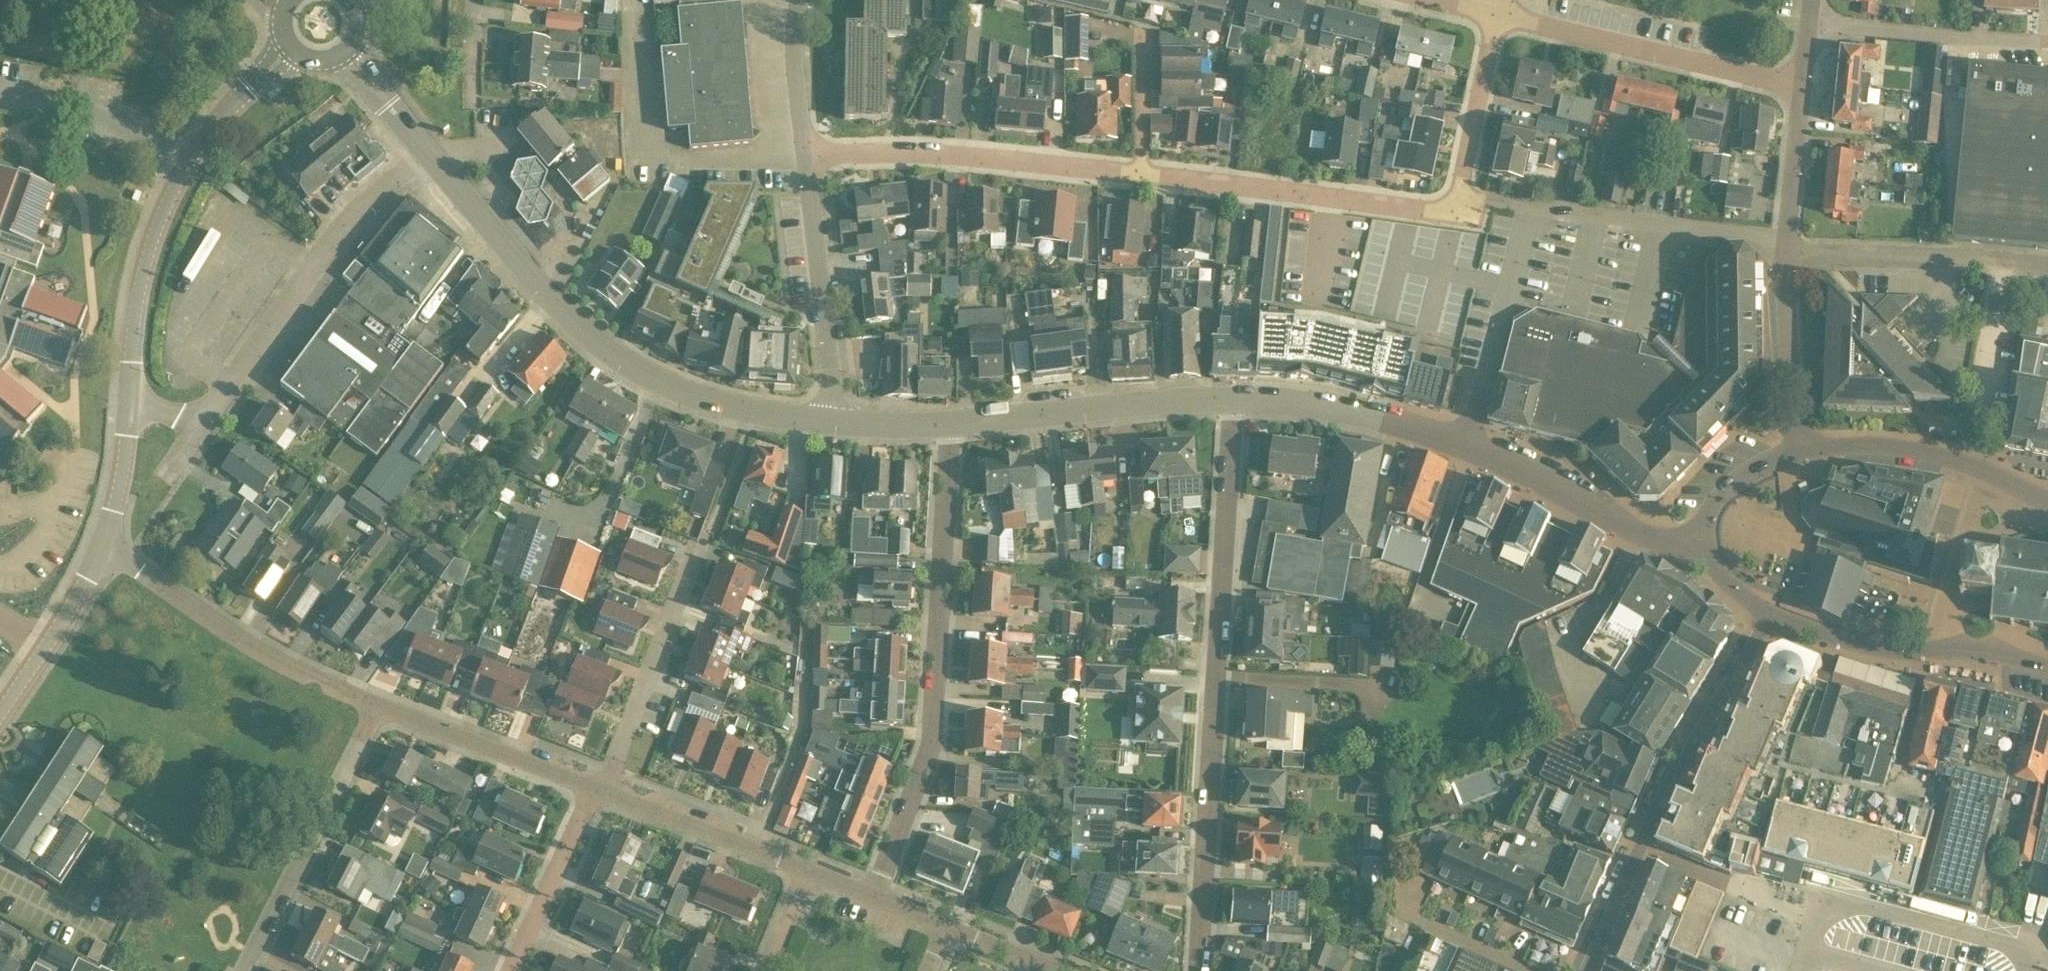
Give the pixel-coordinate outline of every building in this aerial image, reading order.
[(519,2),(522,4),(521,7),(557,12),(557,10),(573,12),(574,0),(519,0),(519,2)] [(738,5),(713,7),(712,0),(650,0),(651,5),(677,3),(677,11),(675,11),(678,49),(660,51),(667,131),(686,130),(688,152),(751,146),(738,5)] [(843,104),(843,121),(878,122),(878,120),(886,120),(887,39),(904,39),(905,0),(867,0),(867,10),(863,10),(862,25),(845,25),(845,38),(849,38),(848,49),(844,49),(844,65),(848,65),(848,76),(844,76),(843,93),(847,93),(847,104),(843,104)] [(922,21),(934,21),(934,23),(950,23),(950,0),(923,0),(922,21)] [(1061,11),(1061,12),(1020,0),(982,0),(982,2),(1041,20),(1042,60),(1061,60),(1061,36),(1062,36),(1061,11)] [(1109,6),(1085,0),(1047,0),(1107,15),(1109,6)] [(1167,0),(1131,0),(1131,3),(1164,11),(1167,0)] [(1164,11),(1191,17),(1195,0),(1167,0),(1164,11)] [(1191,17),(1186,38),(1201,42),(1203,31),(1219,34),(1227,0),(1195,0),(1191,17)] [(1240,17),(1258,22),(1263,0),(1244,0),(1240,17)] [(1278,0),(1263,0),(1258,22),(1276,26),(1282,1),(1278,0)] [(1847,2),(1863,3),(1862,15),(1874,16),(1875,1),(1871,0),(1848,0),(1847,2)] [(1985,10),(2012,12),(2012,0),(1985,0),(1985,10)] [(2012,12),(2039,13),(2039,0),(2012,0),(2012,12)] [(1300,5),(1282,1),(1276,26),(1295,30),(1300,5)] [(1319,10),(1300,5),(1295,30),(1313,35),(1319,10)] [(976,65),(981,8),(961,6),(952,25),(955,25),(952,63),(976,65)] [(1061,11),(1062,36),(1064,36),(1065,62),(1065,72),(1078,71),(1078,62),(1087,62),(1086,16),(1061,10),(1061,11)] [(1337,14),(1319,10),(1313,35),(1331,39),(1337,14)] [(584,18),(546,13),(544,31),(549,32),(548,43),(577,46),(578,35),(582,35),(584,18)] [(1381,21),(1362,17),(1356,42),(1375,46),(1381,21)] [(1399,26),(1381,21),(1375,46),(1393,50),(1399,26)] [(1236,52),(1242,30),(1228,26),(1222,48),(1236,52)] [(1417,30),(1399,26),(1393,50),(1411,55),(1417,30)] [(1435,34),(1417,30),(1411,55),(1430,59),(1435,34)] [(1161,53),(1161,77),(1198,77),(1198,76),(1198,61),(1206,61),(1206,46),(1176,39),(1175,53),(1161,53)] [(599,59),(546,55),(547,44),(516,42),(514,64),(598,71),(599,59)] [(996,79),(998,46),(980,45),(978,78),(996,79)] [(1007,61),(1023,64),(1026,51),(1010,47),(1007,61)] [(1842,49),(1838,87),(1869,90),(1871,76),(1862,75),(1864,59),(1878,61),(1880,49),(1861,47),(1861,51),(1842,49)] [(598,81),(598,71),(514,64),(511,67),(510,76),(513,78),(513,87),(528,88),(530,93),(539,94),(543,89),(544,90),(544,79),(577,82),(576,90),(588,91),(589,81),(598,81)] [(1949,64),(1947,88),(1960,89),(1963,65),(1949,64)] [(1520,65),(1515,87),(1516,87),(1513,99),(1535,104),(1534,106),(1549,109),(1553,94),(1547,93),(1551,72),(1520,65)] [(1971,66),(1953,242),(2047,251),(2047,74),(1971,66)] [(1922,96),(1921,96),(1917,144),(1939,145),(1943,98),(1939,98),(1941,69),(1924,68),(1922,96)] [(1050,110),(1052,91),(1040,90),(1041,77),(1026,75),(1023,106),(1020,134),(1040,135),(1043,109),(1050,110)] [(1214,76),(1198,76),(1198,77),(1161,77),(1161,100),(1175,101),(1175,110),(1221,110),(1221,100),(1198,100),(1198,93),(1211,92),(1215,89),(1214,76)] [(1004,77),(1004,88),(992,87),(991,104),(996,105),(994,131),(1020,134),(1023,106),(1017,105),(1019,78),(1004,77)] [(1105,78),(1106,97),(1076,97),(1076,140),(1114,140),(1114,109),(1130,110),(1131,79),(1105,78)] [(1324,80),(1324,89),(1347,88),(1347,80),(1324,80)] [(1616,82),(1612,100),(1606,99),(1603,114),(1626,119),(1628,108),(1641,111),(1646,89),(1616,82)] [(960,89),(931,86),(930,102),(926,101),(925,122),(957,125),(960,89)] [(1869,90),(1838,87),(1834,124),(1852,126),(1852,131),(1870,133),(1872,121),(1857,119),(1859,106),(1867,106),(1869,90)] [(1677,96),(1646,89),(1641,111),(1666,117),(1665,122),(1655,120),(1651,140),(1670,145),(1674,130),(1675,130),(1679,115),(1673,114),(1677,96)] [(1538,116),(1537,117),(1568,125),(1569,123),(1590,128),(1592,118),(1591,118),(1594,104),(1560,96),(1555,120),(1538,116)] [(1682,142),(1696,144),(1703,125),(1722,129),(1727,107),(1696,101),(1692,121),(1687,120),(1682,142)] [(1374,141),(1374,142),(1403,148),(1435,154),(1440,128),(1418,123),(1421,112),(1399,107),(1397,119),(1403,120),(1401,132),(1383,128),(1383,129),(1375,127),(1372,141),(1374,141)] [(1226,153),(1228,141),(1239,142),(1242,114),(1211,110),(1209,123),(1195,121),(1196,119),(1177,117),(1174,145),(1193,147),(1192,149),(1226,153)] [(551,165),(573,146),(543,112),(518,133),(547,168),(551,165)] [(1742,113),(1740,133),(1733,132),(1731,150),(1743,152),(1742,157),(1764,159),(1767,130),(1771,131),(1772,116),(1742,113)] [(1149,115),(1148,134),(1168,134),(1169,115),(1149,115)] [(1568,125),(1537,117),(1534,130),(1566,137),(1568,125)] [(350,185),(358,186),(384,163),(385,156),(377,147),(370,146),(346,118),(283,171),(308,200),(331,179),(342,192),(350,185)] [(1592,118),(1590,128),(1588,137),(1601,140),(1605,121),(1592,118)] [(1328,125),(1323,166),(1330,167),(1329,170),(1346,172),(1346,169),(1353,169),(1356,145),(1367,147),(1370,123),(1357,121),(1356,128),(1328,125)] [(1499,148),(1529,154),(1529,155),(1530,155),(1534,136),(1529,135),(1531,126),(1505,121),(1499,148)] [(1430,180),(1435,154),(1403,148),(1374,142),(1372,154),(1368,180),(1382,183),(1387,158),(1387,157),(1401,159),(1398,174),(1430,180)] [(579,153),(573,146),(551,165),(583,204),(609,182),(597,167),(602,163),(592,151),(588,154),(584,149),(579,153)] [(1540,146),(1538,156),(1553,160),(1555,150),(1540,146)] [(1529,154),(1499,148),(1493,176),(1519,181),(1522,171),(1526,172),(1529,155),(1529,154)] [(1831,153),(1828,184),(1850,186),(1850,185),(1853,161),(1864,162),(1865,150),(1850,149),(1850,155),(1831,153)] [(533,155),(514,158),(507,175),(519,187),(513,205),(526,221),(545,217),(550,202),(538,184),(543,169),(533,155)] [(1553,160),(1538,156),(1536,167),(1551,170),(1553,160)] [(1727,185),(1729,158),(1702,156),(1700,177),(1710,177),(1709,184),(1727,185)] [(1577,194),(1583,169),(1569,167),(1564,191),(1577,194)] [(5,359),(9,348),(9,346),(64,366),(64,367),(65,368),(73,345),(77,347),(83,332),(78,331),(86,308),(85,308),(85,309),(30,289),(31,288),(30,288),(34,278),(15,271),(16,271),(13,270),(16,261),(35,269),(37,265),(36,265),(43,247),(34,243),(32,243),(52,188),(53,188),(54,187),(31,179),(33,175),(18,170),(17,174),(0,168),(0,264),(5,266),(0,281),(0,364),(5,359)] [(1626,180),(1625,179),(1625,177),(1607,173),(1600,202),(1619,206),(1620,199),(1622,199),(1626,180)] [(1850,186),(1828,184),(1825,214),(1843,216),(1842,222),(1857,224),(1858,212),(1847,211),(1849,200),(1858,201),(1860,186),(1850,185),(1850,186)] [(1752,189),(1726,186),(1723,209),(1750,212),(1752,189)] [(939,245),(939,235),(943,235),(945,189),(913,187),(912,215),(909,215),(908,233),(913,233),(913,243),(939,245)] [(902,188),(878,190),(882,222),(883,222),(906,219),(902,188)] [(882,222),(878,190),(853,193),(857,225),(871,223),(873,237),(859,239),(861,253),(876,251),(877,264),(906,260),(907,242),(887,245),(886,235),(887,235),(886,230),(884,230),(883,222),(882,222)] [(651,290),(650,292),(656,295),(669,300),(673,303),(687,309),(699,314),(698,317),(700,317),(754,192),(705,191),(700,202),(709,206),(692,245),(667,235),(681,202),(660,193),(651,215),(642,236),(662,245),(644,287),(651,290)] [(1905,193),(1904,205),(1925,207),(1926,194),(1905,193)] [(967,195),(967,214),(956,214),(956,236),(991,236),(991,251),(1004,251),(1004,230),(996,230),(996,195),(967,195)] [(1032,249),(1033,243),(1068,246),(1066,261),(1081,263),(1085,226),(1072,225),(1074,201),(1036,197),(1035,205),(1019,203),(1014,247),(1032,249)] [(436,339),(426,331),(412,321),(464,254),(454,247),(460,239),(406,198),(360,259),(370,267),(280,386),(326,421),(375,458),(444,369),(425,354),(436,339)] [(1103,241),(1111,242),(1110,253),(1138,256),(1142,209),(1115,206),(1114,209),(1107,208),(1103,241)] [(1943,232),(1944,211),(1928,210),(1927,231),(1943,232)] [(1268,211),(1267,219),(1279,220),(1280,213),(1268,211)] [(1214,217),(1190,215),(1176,213),(1172,249),(1161,248),(1161,268),(1177,270),(1178,264),(1187,265),(1193,260),(1194,255),(1209,257),(1214,217)] [(1267,219),(1266,227),(1278,228),(1279,220),(1267,219)] [(1256,261),(1260,224),(1246,222),(1242,260),(1256,261)] [(1266,227),(1265,235),(1277,236),(1278,228),(1266,227)] [(1265,235),(1264,243),(1276,244),(1277,236),(1265,235)] [(1264,243),(1264,251),(1276,252),(1276,244),(1264,243)] [(1513,325),(1512,325),(1487,422),(1592,449),(1587,454),(1615,482),(1619,486),(1633,499),(1658,499),(1761,394),(1760,268),(1749,267),(1749,260),(1738,249),(1724,249),(1714,260),(1714,269),(1691,269),(1670,351),(1658,339),(1650,346),(1651,347),(1641,345),(1636,337),(1536,311),(1528,316),(1527,313),(1511,322),(1513,325)] [(645,273),(614,251),(587,288),(618,310),(645,273)] [(1264,251),(1263,259),(1275,260),(1276,252),(1264,251)] [(922,278),(922,277),(922,256),(907,256),(906,277),(922,278)] [(1263,259),(1262,267),(1274,268),(1275,260),(1263,259)] [(877,264),(879,280),(859,282),(864,324),(890,320),(886,283),(905,280),(906,260),(877,264)] [(500,298),(495,294),(500,287),(499,283),(478,266),(474,267),(441,308),(460,323),(465,317),(478,327),(500,298)] [(1262,267),(1261,275),(1273,276),(1274,268),(1262,267)] [(1216,321),(1216,341),(1212,341),(1210,379),(1231,380),(1237,302),(1239,270),(1220,269),(1218,304),(1221,305),(1221,321),(1216,321)] [(1160,291),(1171,292),(1172,271),(1162,270),(1160,291)] [(977,285),(977,271),(961,271),(961,286),(977,285)] [(1171,281),(1183,282),(1187,283),(1187,272),(1172,271),(1171,281)] [(1261,275),(1260,283),(1272,284),(1273,276),(1261,275)] [(922,278),(906,277),(906,298),(930,298),(930,277),(922,277),(922,278)] [(940,288),(955,288),(955,277),(940,277),(940,288)] [(1110,299),(1111,336),(1108,336),(1111,384),(1153,382),(1151,346),(1150,325),(1133,325),(1132,299),(1146,299),(1145,279),(1113,279),(1113,299),(1110,299)] [(1373,313),(1376,284),(1359,282),(1356,311),(1373,313)] [(1260,283),(1259,291),(1271,292),(1272,284),(1260,283)] [(1211,311),(1213,285),(1197,284),(1195,310),(1211,311)] [(1900,401),(1915,402),(1951,404),(1862,307),(1862,321),(1829,285),(1822,408),(1912,413),(1900,401)] [(728,299),(759,313),(764,303),(744,295),(744,294),(732,289),(728,299)] [(1259,291),(1259,299),(1271,300),(1271,292),(1259,291)] [(656,295),(650,292),(642,311),(631,336),(654,346),(673,303),(669,300),(656,295)] [(1033,328),(1035,343),(1008,347),(1012,376),(1033,374),(1034,377),(1061,373),(1061,376),(1086,373),(1083,352),(1088,352),(1086,336),(1084,321),(1054,324),(1050,292),(1023,295),(1028,329),(1033,328)] [(1888,325),(1902,312),(1903,313),(1918,298),(1864,296),(1863,299),(1874,312),(1875,311),(1888,325)] [(500,298),(478,327),(468,339),(473,342),(465,352),(480,364),(497,343),(498,344),(520,315),(507,305),(508,304),(500,298)] [(1259,299),(1258,307),(1270,308),(1271,300),(1259,299)] [(1249,303),(1237,302),(1231,380),(1252,381),(1254,343),(1247,343),(1249,303)] [(673,303),(654,346),(653,349),(679,360),(685,345),(686,346),(698,317),(699,314),(687,309),(673,303)] [(971,330),(968,330),(971,362),(978,361),(979,380),(1001,378),(998,330),(1004,329),(1003,311),(970,313),(971,330)] [(1177,337),(1177,315),(1162,315),(1164,376),(1168,380),(1178,380),(1178,368),(1180,368),(1179,337),(1177,337)] [(1178,368),(1178,380),(1198,379),(1196,315),(1177,315),(1177,337),(1179,337),(1180,368),(1178,368)] [(2014,380),(2010,403),(2014,404),(2006,450),(2047,458),(2047,344),(2034,342),(2038,318),(2022,315),(2019,338),(2022,338),(2014,380)] [(698,317),(686,346),(687,346),(683,365),(707,371),(721,326),(722,323),(700,317),(698,317)] [(1254,381),(1285,382),(1285,384),(1310,384),(1312,329),(1276,329),(1276,321),(1255,321),(1254,381)] [(721,326),(707,371),(706,375),(733,381),(737,366),(739,366),(745,335),(746,332),(721,326)] [(882,348),(882,372),(917,372),(918,361),(919,361),(919,327),(902,327),(902,337),(883,337),(883,348),(882,348)] [(1312,383),(1341,389),(1353,338),(1316,330),(1312,329),(1310,384),(1312,384),(1312,383)] [(745,335),(739,366),(740,366),(739,386),(765,388),(768,337),(745,335)] [(566,359),(539,336),(507,372),(534,396),(566,359)] [(795,338),(768,337),(765,388),(792,389),(795,338)] [(1353,338),(1341,389),(1358,394),(1358,395),(1371,398),(1383,346),(1353,338)] [(940,339),(928,339),(928,351),(940,351),(940,339)] [(1384,400),(1403,404),(1417,346),(1397,341),(1395,348),(1383,346),(1371,398),(1383,402),(1384,400)] [(1448,377),(1447,377),(1451,363),(1437,360),(1434,374),(1412,369),(1403,404),(1440,413),(1448,377)] [(918,361),(917,372),(917,398),(917,399),(948,399),(949,372),(948,372),(948,361),(931,361),(919,361),(918,361)] [(453,364),(363,486),(392,508),(465,409),(451,399),(468,375),(453,364)] [(2,453),(1,454),(2,455),(17,436),(21,439),(31,428),(27,425),(43,406),(42,405),(41,406),(0,372),(0,452),(2,453)] [(917,372),(882,372),(882,398),(917,398),(917,372)] [(572,409),(587,418),(566,454),(575,459),(611,398),(587,384),(572,409)] [(498,395),(485,386),(448,437),(461,446),(498,395)] [(620,439),(623,441),(631,426),(628,424),(635,412),(611,398),(575,459),(583,464),(598,438),(604,428),(620,438),(620,439)] [(252,432),(274,448),(287,429),(300,439),(309,426),(318,433),(326,421),(303,404),(291,421),(270,406),(262,417),(260,416),(254,425),(256,426),(252,432)] [(687,513),(703,519),(716,487),(699,480),(711,449),(681,438),(683,434),(667,428),(660,447),(663,449),(657,465),(682,474),(678,485),(695,491),(687,513)] [(1300,446),(1274,443),(1270,477),(1315,483),(1320,445),(1300,443),(1300,446)] [(1173,445),(1165,446),(1169,516),(1181,515),(1180,500),(1179,480),(1192,479),(1190,444),(1173,445)] [(1340,444),(1322,546),(1313,599),(1342,604),(1349,558),(1357,559),(1359,547),(1365,548),(1382,451),(1340,444)] [(277,471),(240,446),(224,469),(260,494),(277,471)] [(1161,517),(1169,516),(1165,446),(1140,447),(1142,482),(1156,481),(1157,501),(1159,501),(1161,517)] [(746,515),(750,501),(766,506),(782,459),(777,457),(776,454),(770,452),(767,454),(754,449),(733,510),(746,515)] [(1094,452),(1086,453),(1091,507),(1102,505),(1100,484),(1114,483),(1110,451),(1094,452)] [(1079,508),(1091,507),(1086,453),(1061,456),(1064,488),(1063,488),(1065,511),(1080,509),(1079,508)] [(1400,491),(1435,503),(1448,467),(1413,455),(1400,491)] [(1015,461),(1006,462),(1014,530),(1026,529),(1025,517),(1037,516),(1038,524),(1053,523),(1048,466),(1032,468),(1031,459),(1015,461)] [(811,484),(810,497),(806,497),(804,522),(817,523),(817,513),(827,513),(828,500),(841,501),(844,464),(837,464),(837,461),(830,461),(829,463),(815,462),(814,484),(811,484)] [(1002,531),(1014,530),(1006,462),(981,464),(985,497),(997,495),(1000,516),(1001,516),(1002,531)] [(877,464),(877,466),(854,465),(853,486),(862,486),(861,511),(888,513),(889,500),(891,467),(888,467),(888,465),(877,464)] [(893,467),(891,467),(889,500),(902,500),(902,510),(915,511),(916,489),(914,489),(915,469),(904,468),(904,466),(894,465),(893,467)] [(1837,478),(1830,500),(1929,530),(1941,491),(1938,484),(1867,473),(1837,478)] [(1143,508),(1141,481),(1138,475),(1130,476),(1128,482),(1130,515),(1140,514),(1141,508),(1143,508)] [(1467,485),(1445,547),(1431,588),(1458,600),(1470,604),(1459,628),(1444,623),(1439,639),(1504,662),(1520,627),(1594,593),(1613,554),(1603,549),(1607,541),(1580,528),(1575,539),(1570,536),(1549,526),(1550,522),(1523,507),(1520,513),(1505,506),(1512,493),(1483,480),(1479,490),(1467,485)] [(318,511),(324,494),(309,488),(303,506),(318,511)] [(1400,491),(1388,528),(1384,526),(1377,549),(1386,552),(1383,561),(1397,566),(1393,577),(1416,585),(1431,542),(1423,540),(1435,503),(1400,491)] [(1795,604),(1794,606),(1799,608),(1854,625),(1857,616),(1851,615),(1854,604),(1861,582),(1867,584),(1870,575),(1864,573),(1867,564),(1868,565),(1872,555),(1882,558),(1916,569),(1926,537),(1929,530),(1880,515),(1830,500),(1815,495),(1812,496),(1804,507),(1804,520),(1812,530),(1818,532),(1817,537),(1821,538),(1817,549),(1818,549),(1816,558),(1810,557),(1807,565),(1813,567),(1803,599),(1797,598),(1795,604)] [(389,512),(372,500),(359,517),(376,530),(389,512)] [(621,510),(637,517),(641,506),(625,500),(621,510)] [(250,503),(243,513),(229,503),(196,548),(221,566),(223,563),(235,572),(265,529),(271,533),(278,524),(279,525),(290,510),(277,501),(267,515),(250,503)] [(1270,502),(1266,525),(1264,524),(1253,584),(1269,587),(1269,591),(1313,599),(1322,546),(1286,540),(1287,528),(1300,530),(1304,507),(1270,502)] [(1320,510),(1304,507),(1300,530),(1316,533),(1320,510)] [(801,517),(802,515),(782,509),(771,542),(749,534),(742,554),(801,571),(804,517),(801,517)] [(315,512),(301,532),(316,542),(330,522),(315,512)] [(515,527),(507,524),(490,572),(537,588),(558,528),(520,515),(515,527)] [(1073,516),(1055,518),(1058,545),(1075,544),(1073,516)] [(868,554),(869,523),(868,523),(868,520),(855,520),(855,524),(854,524),(853,554),(868,554)] [(373,561),(389,540),(376,530),(360,552),(373,561)] [(619,555),(623,556),(616,572),(654,586),(663,565),(666,567),(669,564),(671,561),(672,558),(656,552),(661,541),(634,530),(629,542),(625,540),(619,555)] [(909,532),(889,531),(889,555),(908,556),(909,532)] [(601,554),(556,538),(538,588),(584,604),(601,554)] [(974,563),(998,565),(999,539),(976,538),(974,563)] [(1058,566),(1056,555),(1022,555),(1022,550),(1020,549),(1020,542),(1013,543),(1014,565),(1058,567),(1058,566)] [(2025,550),(2026,545),(2023,545),(2023,549),(2004,547),(2002,544),(2000,546),(2002,548),(1999,564),(1995,564),(1995,566),(1971,563),(1969,557),(1966,559),(1969,565),(1966,591),(1960,594),(1963,597),(1967,595),(1995,599),(1992,618),(1989,620),(1990,622),(1994,620),(2011,622),(2011,626),(2013,626),(2014,623),(2031,625),(2030,629),(2033,629),(2033,626),(2047,628),(2047,553),(2044,553),(2045,548),(2043,548),(2042,552),(2025,550)] [(244,590),(264,603),(290,563),(281,558),(283,555),(268,545),(256,564),(259,566),(244,590)] [(1059,566),(1069,566),(1067,545),(1057,546),(1059,566)] [(430,546),(417,562),(437,578),(450,562),(430,546)] [(1160,546),(1159,573),(1197,574),(1197,547),(1160,546)] [(1111,548),(1111,569),(1122,569),(1121,547),(1111,548)] [(897,558),(853,555),(853,570),(896,573),(897,558)] [(1615,606),(1586,654),(1585,655),(1604,667),(1615,674),(1640,689),(1635,698),(1633,696),(1612,730),(1656,758),(1669,737),(1670,737),(1678,724),(1695,697),(1714,667),(1713,666),(1728,643),(1725,642),(1734,627),(1733,619),(1716,604),(1694,585),(1696,582),(1666,567),(1643,556),(1614,604),(1613,605),(1615,606)] [(445,573),(464,580),(469,566),(466,565),(453,560),(445,573)] [(718,564),(709,586),(744,599),(748,587),(759,591),(767,570),(744,561),(740,572),(718,564)] [(779,566),(773,581),(798,591),(804,577),(779,566)] [(301,579),(279,612),(298,625),(320,592),(311,586),(318,576),(309,570),(302,580),(301,579)] [(906,610),(906,604),(908,576),(872,574),(872,575),(855,574),(854,587),(871,588),(870,601),(891,603),(891,610),(906,610)] [(1017,593),(1007,592),(1007,580),(973,578),(972,597),(1052,602),(1053,589),(1039,588),(1039,593),(1017,591),(1017,593)] [(1144,580),(1126,579),(1125,591),(1144,592),(1144,580)] [(344,641),(365,611),(353,602),(358,594),(341,581),(326,600),(336,608),(320,628),(341,644),(344,641)] [(722,617),(718,628),(741,636),(749,615),(739,611),(744,599),(709,586),(701,608),(722,617)] [(535,589),(529,587),(525,598),(531,600),(535,589)] [(596,616),(599,617),(593,633),(614,641),(612,646),(627,652),(629,647),(631,648),(639,626),(643,628),(645,625),(647,622),(648,619),(633,613),(637,602),(610,592),(606,603),(605,603),(604,604),(601,603),(596,616)] [(1159,604),(1132,602),(1132,608),(1137,608),(1136,616),(1193,619),(1193,610),(1192,610),(1193,595),(1160,593),(1159,604)] [(1052,602),(972,597),(971,617),(1005,619),(1006,607),(1016,607),(1016,609),(1031,610),(1031,602),(1038,602),(1037,613),(1051,614),(1052,602)] [(1250,607),(1249,634),(1283,636),(1283,635),(1292,636),(1293,624),(1284,623),(1285,613),(1303,615),(1304,601),(1285,600),(1284,609),(1250,607)] [(1057,614),(1074,612),(1073,601),(1056,603),(1057,614)] [(1132,608),(1132,602),(1113,601),(1112,627),(1158,630),(1156,659),(1149,659),(1148,672),(1174,673),(1176,645),(1177,645),(1177,642),(1190,643),(1191,628),(1192,628),(1193,619),(1136,616),(1137,608),(1132,608)] [(365,611),(344,641),(364,656),(379,636),(389,644),(404,625),(386,611),(380,618),(367,608),(365,611)] [(893,612),(852,609),(850,625),(892,628),(893,612)] [(1058,614),(1057,635),(1082,636),(1083,615),(1058,614)] [(437,645),(427,641),(430,632),(409,624),(394,645),(411,651),(403,671),(424,679),(437,645)] [(718,628),(714,639),(700,633),(691,656),(725,669),(730,656),(740,660),(742,655),(747,657),(754,641),(741,636),(718,628)] [(814,628),(813,657),(826,658),(827,644),(849,644),(850,629),(814,628)] [(1003,643),(1029,644),(1029,634),(1004,633),(1003,643)] [(1283,636),(1249,634),(1247,661),(1305,665),(1306,650),(1282,649),(1283,636)] [(854,649),(853,660),(901,663),(903,642),(872,639),(871,652),(867,652),(868,651),(854,649)] [(1370,641),(1339,639),(1338,659),(1350,659),(1349,678),(1368,679),(1370,641)] [(437,645),(424,679),(448,688),(456,668),(466,671),(474,649),(454,641),(451,650),(437,645)] [(969,645),(968,665),(1031,669),(1031,660),(1014,659),(1014,660),(1003,659),(1003,647),(969,645)] [(1678,795),(1657,844),(1731,876),(1733,871),(1755,877),(1761,854),(1913,895),(1935,815),(1881,800),(1884,790),(1883,790),(1858,784),(1846,780),(1854,755),(1814,743),(1831,689),(1834,680),(1833,680),(1834,679),(1816,674),(1821,663),(1784,647),(1770,653),(1764,667),(1758,664),(1738,710),(1731,707),(1712,754),(1705,751),(1685,797),(1678,795)] [(572,671),(566,686),(604,700),(611,680),(615,682),(617,680),(619,677),(620,674),(620,673),(606,668),(610,657),(588,648),(583,659),(574,655),(568,670),(572,671)] [(470,697),(492,705),(505,671),(508,662),(474,649),(466,671),(478,676),(470,697)] [(725,669),(691,656),(683,678),(704,686),(700,697),(707,700),(722,706),(723,706),(731,685),(721,681),(725,669)] [(826,658),(813,657),(812,678),(827,679),(827,671),(826,671),(826,658)] [(901,663),(853,660),(852,672),(870,674),(869,682),(900,684),(901,663)] [(1068,661),(1068,672),(1080,673),(1080,661),(1068,661)] [(1031,669),(968,665),(966,684),(1001,686),(1014,686),(1015,676),(1030,677),(1031,669)] [(505,671),(492,705),(515,714),(523,693),(534,697),(542,674),(521,666),(517,676),(505,671)] [(1125,671),(1085,668),(1084,693),(1124,695),(1125,671)] [(1080,673),(1068,672),(1067,683),(1080,683),(1080,673)] [(827,679),(812,678),(812,700),(825,701),(826,689),(827,689),(827,679)] [(1860,687),(1834,679),(1833,680),(1834,680),(1831,689),(1814,743),(1854,755),(1846,780),(1858,784),(1883,790),(1884,790),(1911,702),(1860,687)] [(552,697),(555,698),(549,714),(586,728),(594,706),(599,708),(601,706),(602,705),(602,703),(604,700),(566,686),(557,682),(552,697)] [(840,690),(839,702),(898,706),(900,684),(869,682),(868,694),(865,694),(865,693),(851,692),(850,702),(849,702),(850,691),(840,690)] [(1911,768),(1937,775),(1940,765),(1950,733),(1948,733),(1959,689),(1929,682),(1912,747),(1911,768)] [(1022,687),(1022,703),(1043,704),(1043,687),(1022,687)] [(1137,690),(1135,722),(1133,745),(1145,746),(1145,757),(1165,758),(1166,744),(1177,745),(1180,693),(1137,690)] [(1976,913),(1987,866),(1992,867),(1996,850),(1992,849),(1997,828),(2005,830),(2012,804),(2003,802),(2006,790),(2032,796),(2024,830),(2037,833),(2045,798),(2041,797),(2047,768),(2047,760),(2017,752),(2010,781),(1970,771),(1989,697),(1961,690),(1950,733),(1940,765),(1953,769),(1919,898),(1976,913)] [(1062,706),(1079,707),(1080,696),(1063,696),(1062,706)] [(1295,753),(1297,715),(1311,716),(1312,699),(1250,696),(1248,742),(1268,744),(1268,752),(1295,753)] [(2010,781),(2017,752),(2028,707),(2026,706),(1991,697),(1989,697),(1970,771),(2010,781)] [(702,712),(718,718),(722,706),(707,700),(706,701),(702,712)] [(825,701),(812,700),(811,732),(824,733),(824,713),(825,713),(825,701)] [(897,726),(898,706),(839,702),(825,701),(825,713),(838,713),(838,715),(867,716),(866,724),(897,726)] [(1043,704),(1022,703),(1021,716),(1042,717),(1043,705),(1043,704)] [(1564,734),(1598,731),(1597,717),(1558,720),(1552,703),(1538,709),(1550,739),(1564,734)] [(1079,707),(1062,706),(1062,728),(1064,728),(1064,740),(1076,741),(1077,741),(1078,728),(1079,729),(1079,707)] [(2017,752),(2047,760),(2047,712),(2028,707),(2017,752)] [(964,713),(963,732),(1016,736),(1017,727),(1008,727),(1008,728),(998,727),(999,715),(964,713)] [(697,771),(715,725),(701,719),(700,723),(683,716),(674,739),(671,739),(666,751),(669,753),(668,754),(690,762),(688,766),(692,769),(695,770),(697,771)] [(716,725),(715,725),(697,771),(717,779),(715,783),(721,786),(724,788),(741,745),(743,742),(728,736),(727,739),(715,735),(717,729),(715,728),(716,725)] [(1017,736),(1016,736),(963,732),(962,753),(1016,756),(1017,736)] [(1656,759),(1603,736),(1597,733),(1565,735),(1538,746),(1535,750),(1550,756),(1540,778),(1570,791),(1574,782),(1581,785),(1578,791),(1632,814),(1656,759)] [(110,771),(94,761),(100,752),(73,734),(0,847),(0,848),(59,887),(91,839),(73,827),(89,803),(93,806),(104,791),(99,788),(110,771)] [(841,736),(839,751),(857,754),(859,739),(841,736)] [(1076,741),(1064,740),(1055,740),(1054,773),(1057,773),(1075,774),(1076,741)] [(1387,776),(1383,744),(1366,745),(1370,775),(1387,776)] [(755,806),(761,791),(770,794),(778,772),(769,768),(771,763),(768,762),(770,758),(755,753),(754,756),(742,752),(744,746),(741,745),(724,788),(744,795),(742,800),(743,800),(745,801),(747,803),(750,804),(755,806)] [(803,757),(815,762),(819,751),(807,746),(803,757)] [(420,758),(420,760),(396,748),(383,775),(406,787),(412,774),(432,784),(431,787),(461,801),(472,780),(441,764),(440,768),(420,758)] [(1283,754),(1282,769),(1303,770),(1303,755),(1283,754)] [(849,764),(839,760),(835,770),(882,788),(889,768),(859,756),(855,767),(849,764)] [(815,782),(822,764),(815,762),(803,757),(802,757),(795,775),(815,782)] [(882,788),(835,770),(832,779),(841,783),(842,783),(848,785),(845,795),(874,807),(882,788)] [(1009,774),(986,773),(976,772),(976,771),(954,770),(952,801),(974,802),(975,801),(984,802),(985,785),(1008,786),(1009,774)] [(1290,783),(1339,786),(1340,773),(1290,770),(1290,783)] [(1075,774),(1057,773),(1057,790),(1062,790),(1061,818),(1072,818),(1074,791),(1075,774)] [(1285,779),(1243,777),(1241,808),(1283,811),(1285,779)] [(1586,843),(1613,855),(1626,827),(1532,783),(1512,826),(1517,829),(1515,833),(1536,838),(1539,830),(1543,821),(1586,843)] [(787,795),(799,800),(803,789),(791,785),(787,795)] [(1367,809),(1379,810),(1380,786),(1354,785),(1353,798),(1368,799),(1367,809)] [(1074,791),(1072,818),(1071,847),(1113,849),(1115,811),(1124,811),(1124,814),(1144,815),(1143,829),(1176,831),(1178,802),(1145,800),(1144,800),(1132,800),(1133,795),(1074,791)] [(506,792),(499,807),(481,799),(472,821),(490,829),(494,819),(533,837),(544,812),(518,800),(519,798),(506,792)] [(799,800),(787,795),(783,806),(795,810),(799,800)] [(834,802),(824,798),(820,808),(867,826),(874,807),(845,795),(840,806),(834,803),(834,802)] [(372,798),(356,831),(384,844),(386,846),(388,847),(391,847),(393,847),(396,846),(398,844),(399,842),(400,839),(408,823),(411,817),(384,804),(372,798)] [(2040,831),(2034,862),(2047,866),(2047,798),(2040,831)] [(804,802),(800,818),(815,822),(819,806),(804,802)] [(413,822),(414,822),(444,836),(451,822),(420,807),(413,822)] [(966,850),(950,843),(930,836),(917,871),(932,877),(930,883),(947,890),(950,883),(964,889),(971,872),(976,865),(978,859),(994,865),(1014,814),(996,807),(992,816),(973,809),(965,829),(971,831),(967,841),(969,842),(966,850)] [(820,808),(817,817),(827,821),(834,823),(829,835),(859,847),(867,826),(820,808)] [(781,813),(776,826),(784,829),(789,816),(781,813)] [(1249,827),(1237,826),(1235,864),(1262,866),(1263,856),(1276,857),(1278,827),(1249,825),(1249,827)] [(1361,850),(1380,851),(1380,827),(1361,826),(1361,850)] [(2016,861),(2030,864),(2037,833),(2024,830),(2021,838),(2016,861)] [(1436,881),(1454,890),(1476,849),(1440,833),(1436,842),(1423,837),(1419,846),(1417,845),(1407,868),(1436,881)] [(617,834),(605,859),(630,871),(642,876),(653,851),(617,834)] [(462,843),(452,864),(475,875),(479,865),(513,880),(525,855),(499,844),(500,842),(487,836),(480,851),(462,843)] [(1518,837),(1506,862),(1542,878),(1522,919),(1522,921),(1574,944),(1610,863),(1576,848),(1573,856),(1560,851),(1563,846),(1518,837)] [(1172,850),(1173,845),(1153,844),(1152,850),(1139,850),(1140,846),(1122,845),(1120,874),(1173,877),(1174,872),(1177,872),(1178,850),(1172,850)] [(1454,890),(1486,903),(1506,862),(1476,849),(1454,890)] [(660,884),(673,890),(688,856),(675,851),(660,884)] [(406,873),(421,880),(431,860),(415,853),(406,873)] [(390,903),(404,875),(366,856),(366,858),(363,856),(357,868),(341,860),(327,888),(357,903),(364,890),(390,903)] [(475,876),(475,875),(452,864),(437,857),(436,859),(434,858),(428,870),(458,884),(463,871),(475,876)] [(630,871),(605,859),(594,885),(630,902),(637,887),(625,882),(630,871)] [(1025,861),(1017,881),(1005,876),(992,909),(1017,919),(1038,866),(1025,861)] [(1362,888),(1382,890),(1384,862),(1364,861),(1362,888)] [(1522,919),(1542,878),(1506,862),(1486,903),(1522,919)] [(1643,970),(1645,970),(1649,970),(1660,944),(1670,948),(1697,883),(1652,864),(1649,863),(1636,894),(1629,910),(1609,959),(1604,970),(1643,970)] [(710,867),(703,887),(696,884),(690,898),(747,921),(758,893),(721,878),(723,873),(710,867)] [(1100,877),(1091,895),(1085,909),(1115,921),(1130,885),(1100,877)] [(1670,948),(1697,959),(1706,938),(1716,915),(1724,895),(1697,883),(1670,948)] [(669,915),(682,920),(693,888),(681,884),(669,915)] [(467,900),(462,911),(492,925),(503,901),(477,889),(472,902),(467,900)] [(1295,896),(1269,895),(1233,893),(1231,925),(1267,927),(1268,913),(1294,915),(1295,896)] [(1044,900),(1034,925),(1068,939),(1078,914),(1044,900)] [(2024,900),(2019,916),(2040,922),(2045,906),(2024,900)] [(649,910),(631,902),(625,914),(656,929),(663,914),(650,908),(649,910)] [(492,925),(462,911),(454,907),(446,925),(459,931),(456,937),(482,949),(492,925)] [(629,927),(623,925),(625,920),(599,908),(595,916),(582,910),(572,932),(591,940),(589,944),(609,953),(613,946),(619,949),(629,927)] [(342,939),(334,935),(340,923),(316,911),(304,934),(337,951),(337,952),(361,964),(368,951),(343,938),(342,939)] [(438,926),(408,913),(402,926),(420,935),(432,940),(433,938),(438,926)] [(1452,913),(1447,925),(1455,929),(1461,916),(1452,913)] [(1402,946),(1411,926),(1387,915),(1385,940),(1402,946)] [(1106,953),(1149,970),(1161,970),(1174,939),(1121,917),(1106,953)] [(353,919),(347,930),(367,940),(373,929),(353,919)] [(0,923),(0,936),(10,941),(16,930),(3,924),(0,923)] [(1310,930),(1267,928),(1267,943),(1301,945),(1301,951),(1309,951),(1310,930)] [(694,960),(690,970),(727,970),(730,962),(709,953),(715,938),(702,933),(691,959),(694,960)] [(304,934),(292,957),(319,970),(343,970),(330,965),(337,952),(337,951),(304,934)] [(443,942),(433,938),(432,940),(420,935),(416,945),(437,955),(443,942)] [(1432,940),(1417,970),(1500,970),(1432,940)] [(1323,970),(1332,949),(1317,943),(1309,965),(1323,970)] [(1665,958),(1679,964),(1676,970),(1716,970),(1717,967),(1697,959),(1670,948),(1665,958)] [(1239,964),(1237,963),(1234,970),(1259,970),(1264,957),(1245,949),(1239,964)] [(8,960),(0,956),(0,970),(3,970),(8,960)] [(615,956),(610,968),(611,968),(617,970),(638,970),(639,969),(640,966),(615,956)] [(472,969),(447,957),(441,970),(471,970),(472,969)] [(610,968),(590,958),(585,970),(560,958),(554,970),(608,970),(610,968)] [(3,970),(17,970),(20,966),(8,960),(3,970)] [(99,970),(78,960),(72,970),(99,970)]
